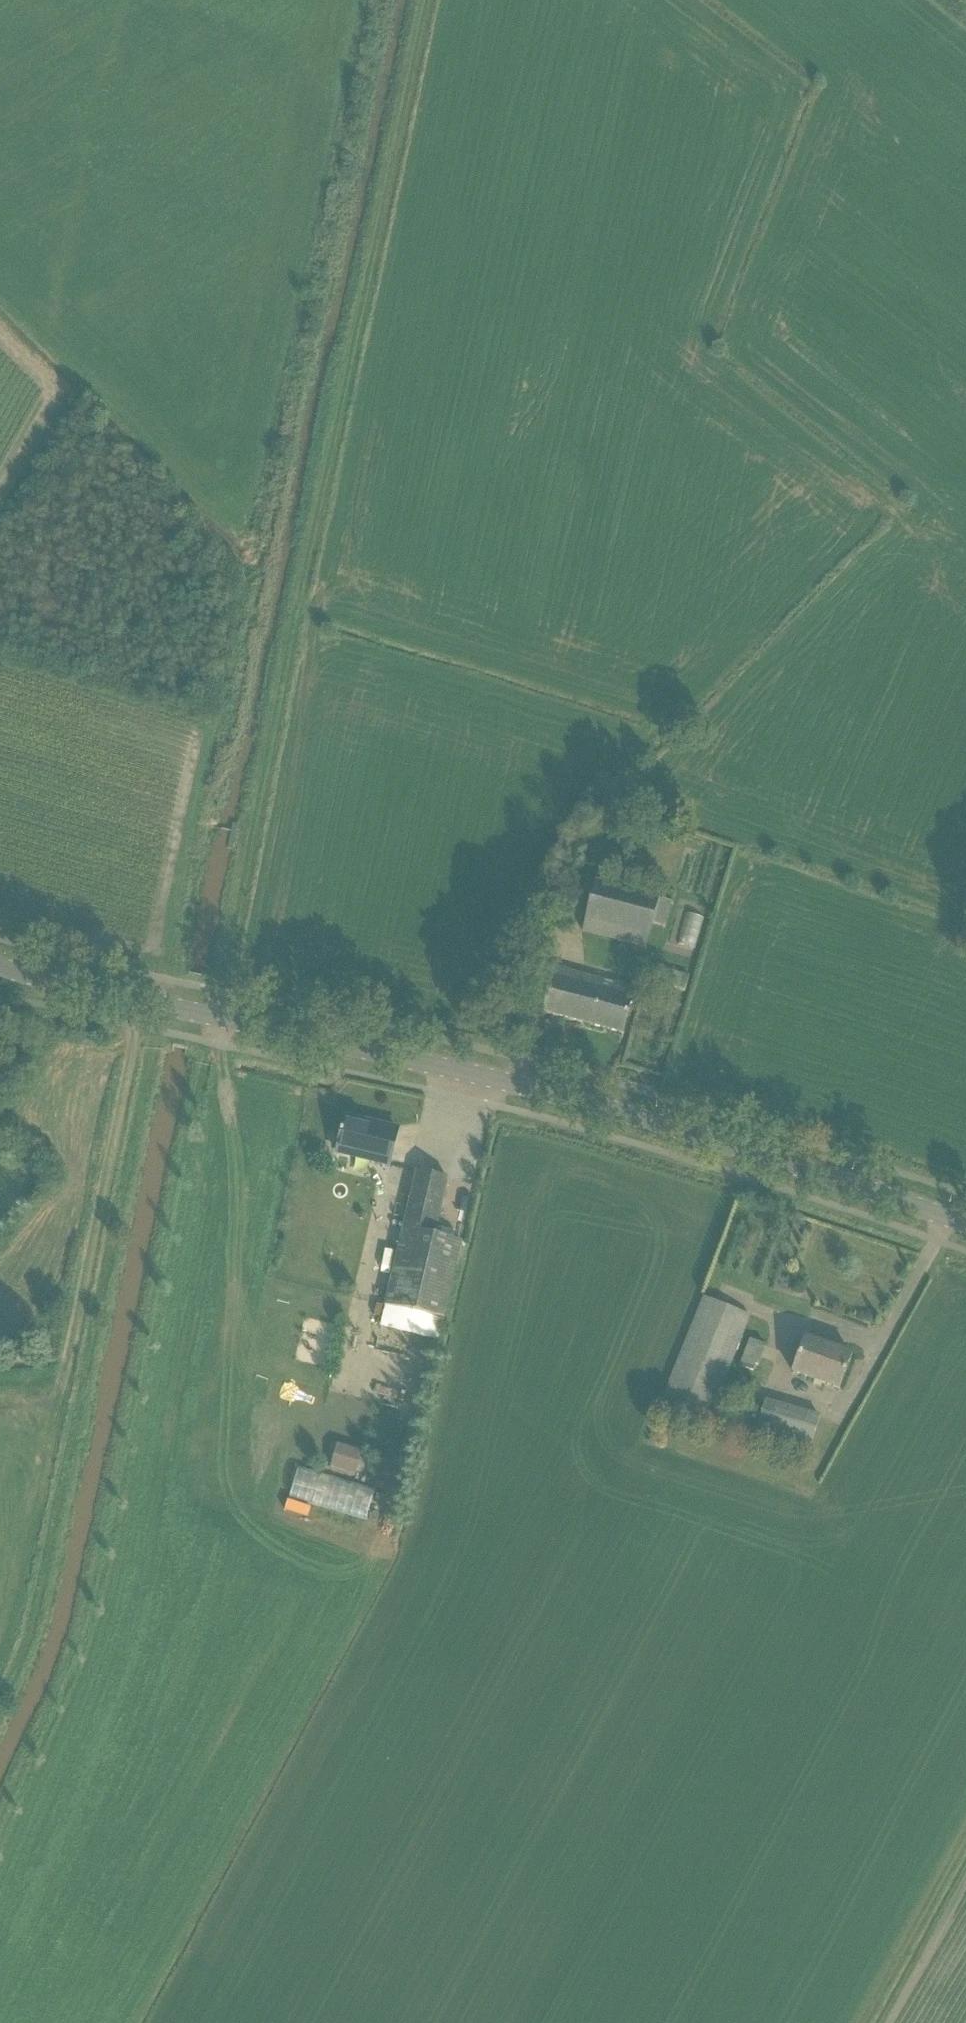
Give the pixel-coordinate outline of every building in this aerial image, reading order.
[(665,827),(662,836),(677,840),(680,831),(665,827)] [(665,928),(672,903),(596,882),(582,932),(645,948),(652,923),(665,928)] [(692,916),(688,949),(707,952),(711,919),(692,916)] [(623,1034),(628,1014),(635,988),(615,983),(614,985),(569,973),(570,970),(556,966),(549,994),(544,1013),(623,1034)] [(685,989),(688,976),(658,968),(655,981),(685,989)] [(342,1134),(338,1154),(390,1166),(399,1131),(369,1123),(368,1127),(345,1122),(343,1130),(342,1130),(341,1134),(342,1134)] [(462,1243),(435,1237),(448,1179),(417,1172),(413,1191),(404,1230),(386,1306),(444,1319),(462,1243)] [(706,1428),(750,1316),(704,1297),(659,1409),(706,1428)] [(840,1389),(846,1373),(852,1354),(806,1338),(794,1372),(840,1389)] [(765,1346),(750,1340),(739,1367),(753,1371),(755,1364),(758,1365),(765,1346)] [(807,1456),(818,1418),(819,1416),(750,1395),(738,1436),(807,1456)] [(337,1444),(330,1469),(356,1477),(363,1451),(337,1444)]
